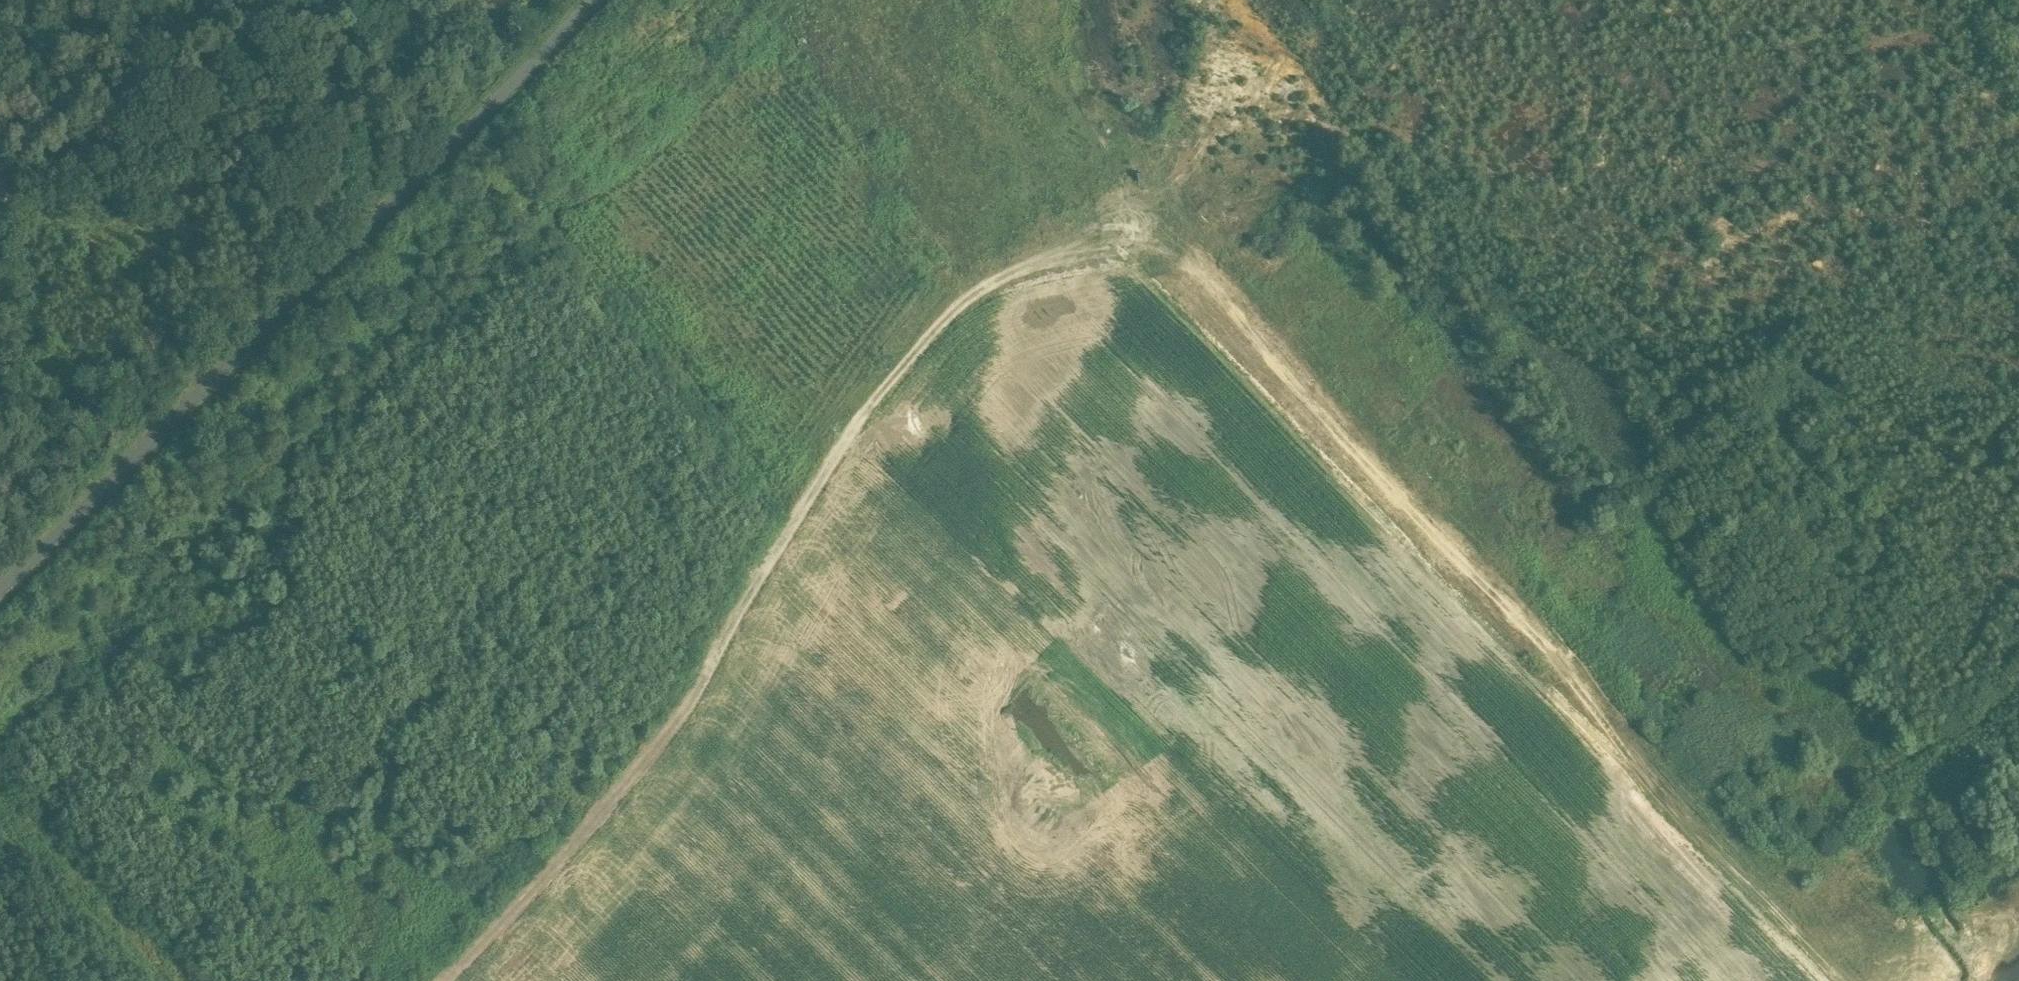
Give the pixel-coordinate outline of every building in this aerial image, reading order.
[(0,145),(0,173),(14,159),(0,145)]
